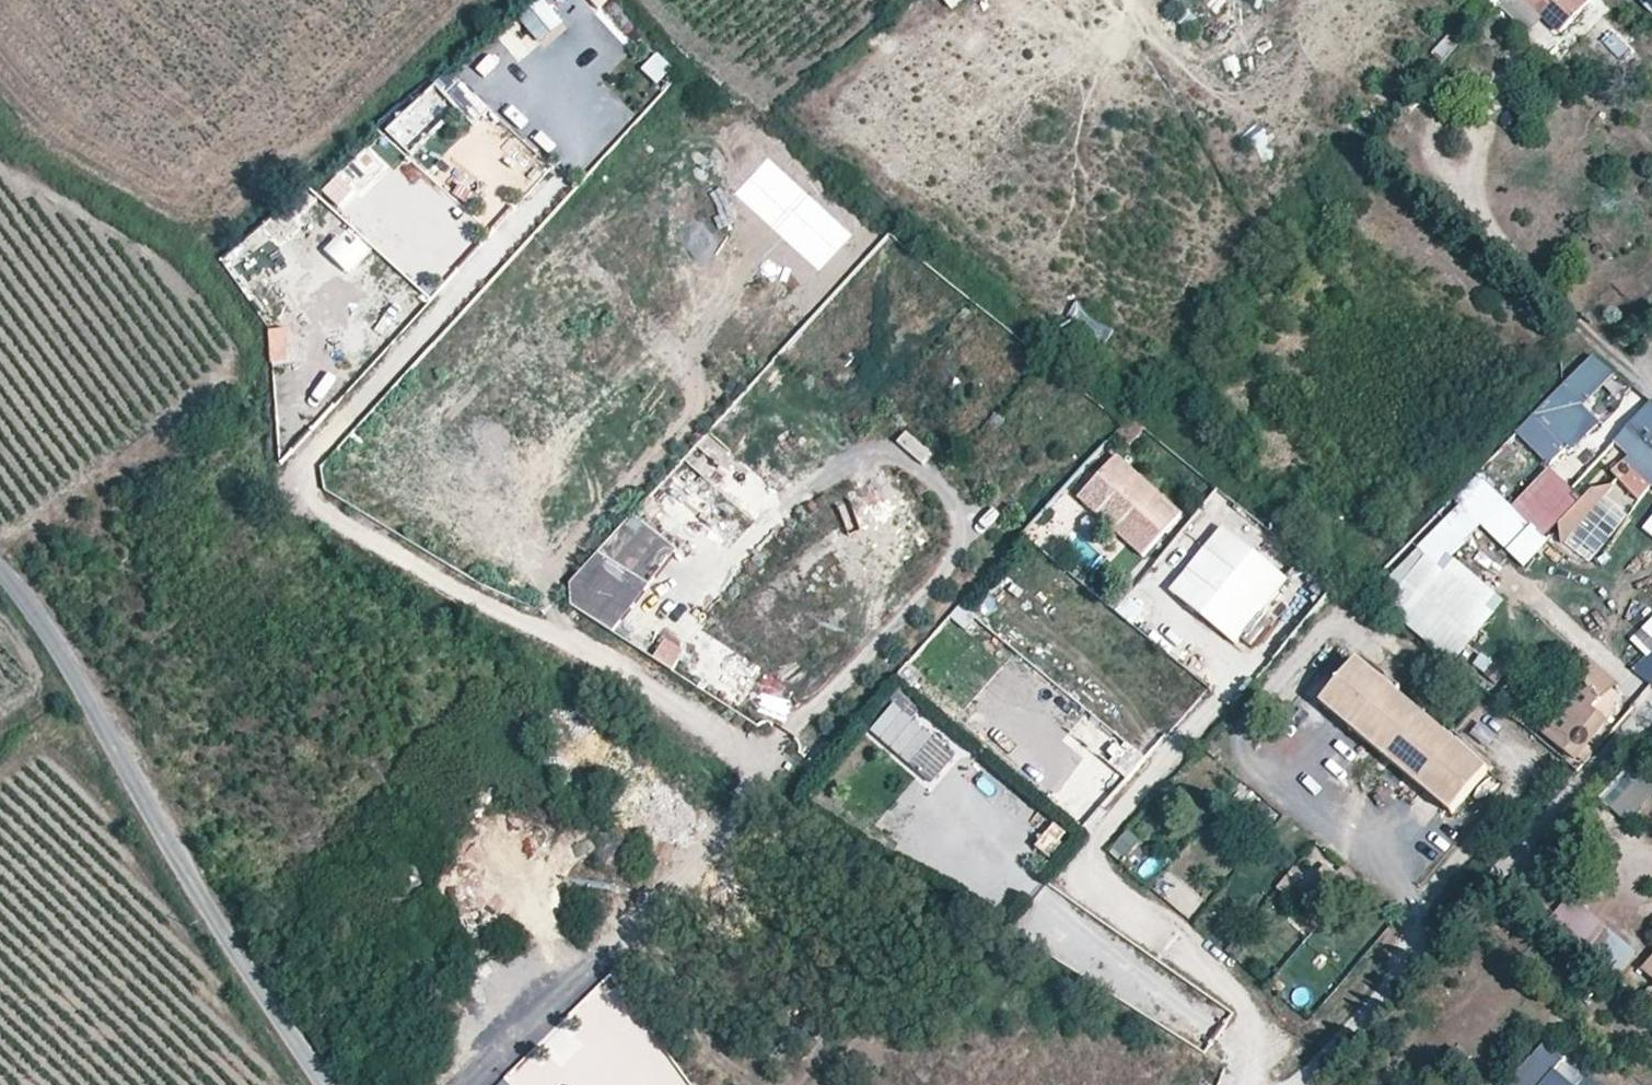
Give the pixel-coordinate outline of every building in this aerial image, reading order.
[(517,16),(541,46),(567,25),(546,0),(537,0),(517,16)] [(578,10),(570,0),(550,0),(565,20),(578,10)] [(1523,0),(1503,0),(1499,5),(1529,33),(1543,19),(1523,0)] [(1543,19),(1561,35),(1592,1),(1591,0),(1523,0),(1543,19)] [(1651,13),(1651,0),(1639,0),(1651,13)] [(409,155),(469,90),(446,69),(386,134),(409,155)] [(456,107),(474,123),(488,107),(470,91),(456,107)] [(421,177),(398,203),(426,227),(449,201),(421,177)] [(458,204),(446,218),(471,239),(483,226),(458,204)] [(375,250),(427,287),(444,264),(391,227),(375,250)] [(1078,301),(1067,313),(1100,344),(1111,332),(1078,301)] [(1613,372),(1593,356),(1558,392),(1578,408),(1613,372)] [(1650,402),(1618,441),(1633,454),(1616,474),(1644,497),(1651,487),(1651,404),(1650,402)] [(1128,448),(1145,431),(1132,418),(1115,434),(1128,448)] [(1186,508),(1120,451),(1081,495),(1147,553),(1186,508)] [(1548,543),(1477,474),(1412,540),(1427,555),(1440,569),(1454,556),(1481,527),(1525,567),(1548,543)] [(1612,487),(1592,490),(1558,525),(1561,547),(1612,487)] [(1223,530),(1172,592),(1233,643),(1284,581),(1223,530)] [(602,547),(564,589),(611,633),(650,591),(602,547)] [(1440,569),(1427,555),(1387,604),(1458,663),(1509,602),(1454,556),(1440,569)] [(1125,599),(1115,613),(1133,625),(1142,611),(1125,599)] [(692,642),(707,623),(695,614),(681,634),(692,642)] [(1633,643),(1647,659),(1651,654),(1651,625),(1633,643)] [(710,632),(701,644),(728,664),(737,652),(710,632)] [(677,667),(685,645),(662,637),(655,660),(677,667)] [(1647,659),(1633,672),(1651,684),(1651,654),(1647,659)] [(1477,656),(1468,677),(1497,689),(1506,668),(1477,656)] [(1615,685),(1583,656),(1568,672),(1567,674),(1575,681),(1580,675),(1605,695),(1615,685)] [(1489,770),(1358,659),(1321,705),(1452,814),(1489,770)] [(1605,695),(1580,675),(1575,681),(1567,674),(1537,709),(1527,721),(1576,760),(1607,722),(1592,710),(1605,695)] [(931,791),(970,749),(905,690),(866,733),(931,791)] [(1634,821),(1650,781),(1618,768),(1602,808),(1634,821)] [(1056,859),(1070,828),(1051,819),(1036,850),(1056,859)] [(1122,863),(1140,843),(1128,831),(1109,851),(1122,863)] [(1135,872),(1148,883),(1165,864),(1152,853),(1135,872)] [(1194,918),(1204,902),(1165,877),(1154,893),(1194,918)] [(1639,946),(1573,892),(1552,918),(1617,972),(1639,946)] [(1639,967),(1651,979),(1651,953),(1639,967)] [(577,1003),(585,1016),(618,997),(610,984),(577,1003)] [(619,999),(580,1029),(602,1056),(640,1026),(619,999)] [(562,1068),(586,1043),(564,1022),(540,1048),(562,1068)] [(1567,1084),(1605,1084),(1550,1036),(1507,1084),(1523,1084),(1533,1074),(1543,1083),(1553,1073),(1567,1084)] [(629,1053),(642,1084),(673,1072),(660,1040),(629,1053)] [(1553,1073),(1542,1084),(1567,1084),(1553,1073)]
